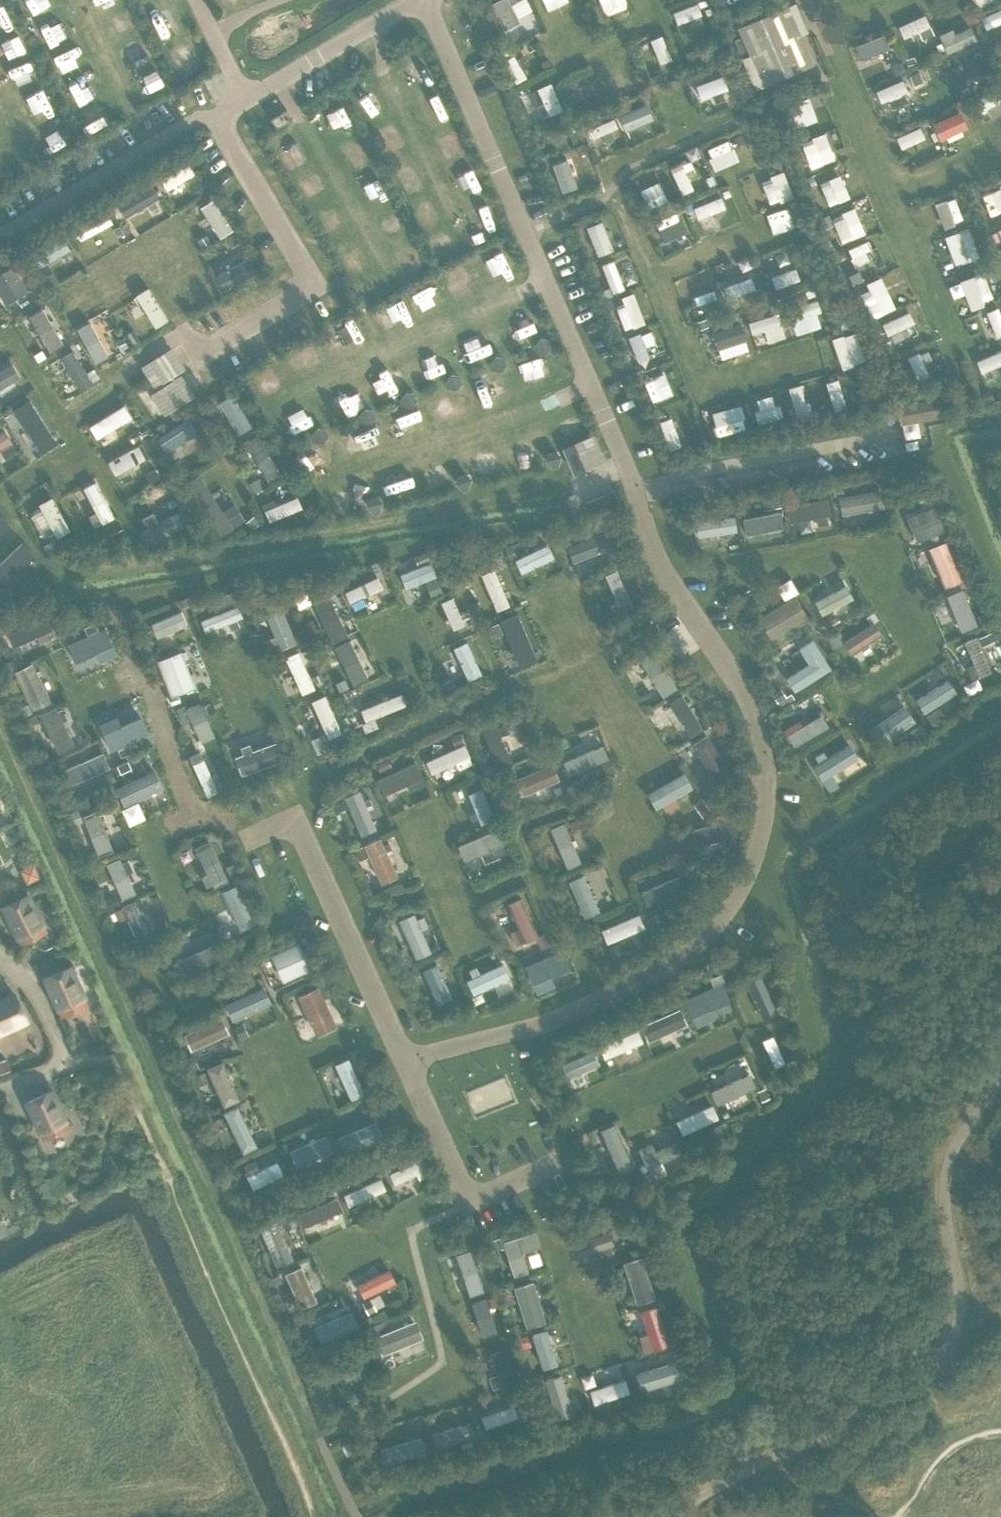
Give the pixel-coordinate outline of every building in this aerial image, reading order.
[(809,32),(797,2),(738,27),(742,37),(734,41),(742,59),(741,59),(755,90),(764,86),(815,65),(802,35),(809,32)] [(293,118),(287,110),(272,119),(277,128),(293,118)] [(168,190),(194,174),(187,162),(161,178),(168,190)] [(197,194),(205,189),(199,180),(191,185),(197,194)] [(125,217),(157,198),(150,186),(117,204),(125,217)] [(81,240),(113,222),(106,211),(75,228),(81,240)] [(119,225),(112,229),(116,236),(123,232),(119,225)] [(70,250),(62,236),(32,254),(40,267),(70,250)] [(172,377),(185,368),(173,348),(142,367),(155,388),(158,385),(161,389),(151,395),(165,416),(195,396),(182,376),(174,381),(172,377)] [(574,476),(606,462),(594,435),(562,449),(574,476)] [(29,895),(3,907),(21,943),(46,930),(29,895)] [(71,967),(46,978),(62,1015),(88,1003),(71,967)] [(0,1002),(0,1033),(27,1020),(16,995),(0,1002)] [(53,1090),(27,1102),(44,1138),(69,1127),(53,1090)]
